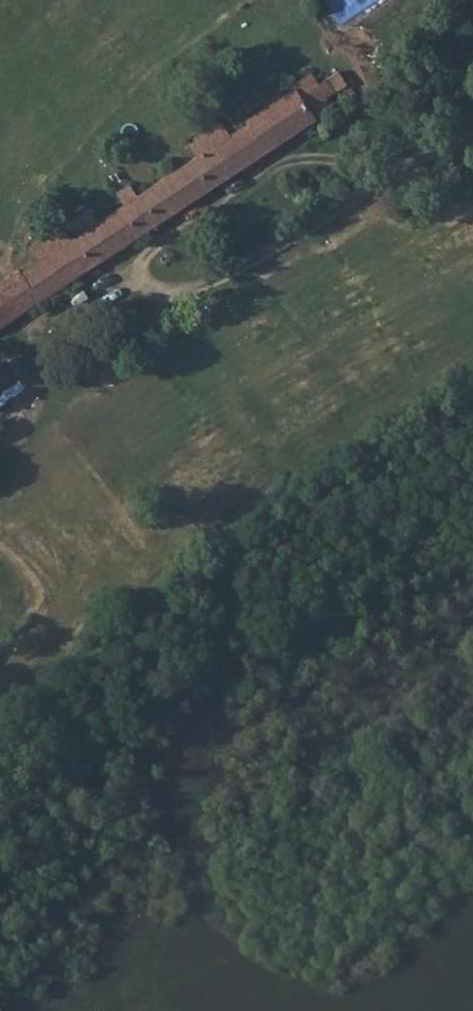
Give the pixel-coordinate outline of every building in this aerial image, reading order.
[(335,105),(328,95),(349,82),(340,67),(321,79),(303,91),(299,85),(249,118),(252,122),(235,133),(225,119),(193,140),(202,154),(141,192),(136,183),(120,193),(127,202),(74,236),(65,223),(35,242),(44,257),(25,269),(23,266),(0,280),(0,322),(335,105)] [(299,85),(303,91),(321,79),(316,70),(297,82),(299,85)]
